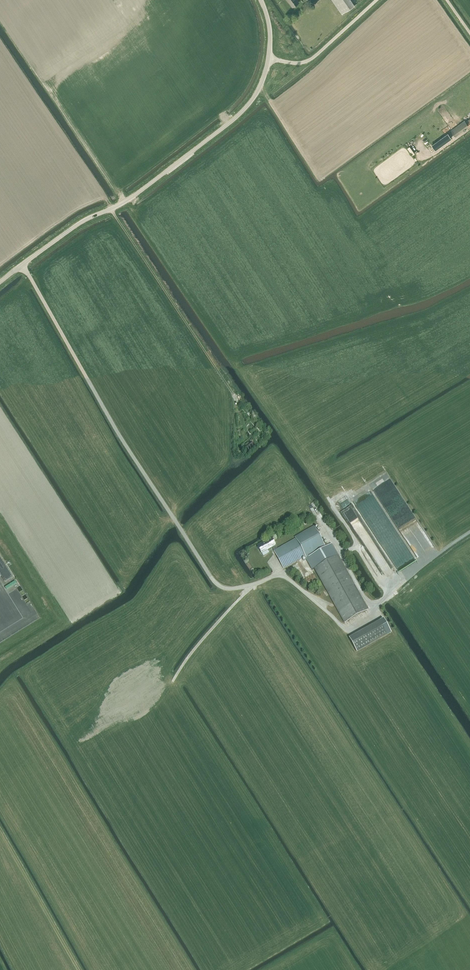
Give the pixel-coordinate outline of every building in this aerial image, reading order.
[(342,14),(354,5),(351,0),(332,0),(342,14)] [(466,122),(465,120),(461,123),(451,130),(456,136),(460,133),(467,128),(469,127),(469,126),(469,119),(466,122)] [(449,131),(432,142),(436,148),(453,137),(449,131)] [(414,154),(419,150),(413,142),(408,146),(414,154)] [(248,409),(243,401),(242,400),(240,402),(241,404),(239,405),(241,408),(243,407),(245,411),(248,409)] [(250,453),(248,451),(254,446),(252,444),(253,443),(252,441),(243,448),(248,455),(250,453)] [(359,518),(352,522),(357,531),(364,527),(359,518)] [(338,555),(333,558),(327,546),(326,547),(314,526),(295,537),(296,539),(277,549),(275,545),(276,545),(272,538),(258,546),(262,553),(272,547),(274,551),(284,569),(305,556),(306,558),(312,570),(315,568),(335,603),(346,623),(368,610),(357,591),(338,555)] [(428,535),(426,536),(432,548),(435,546),(428,535)] [(402,541),(412,560),(419,556),(413,545),(410,546),(406,539),(402,541)] [(0,557),(0,574),(5,582),(13,578),(0,557)] [(3,587),(6,591),(18,583),(15,579),(3,587)] [(387,634),(380,621),(376,623),(349,638),(356,651),(387,634)]
